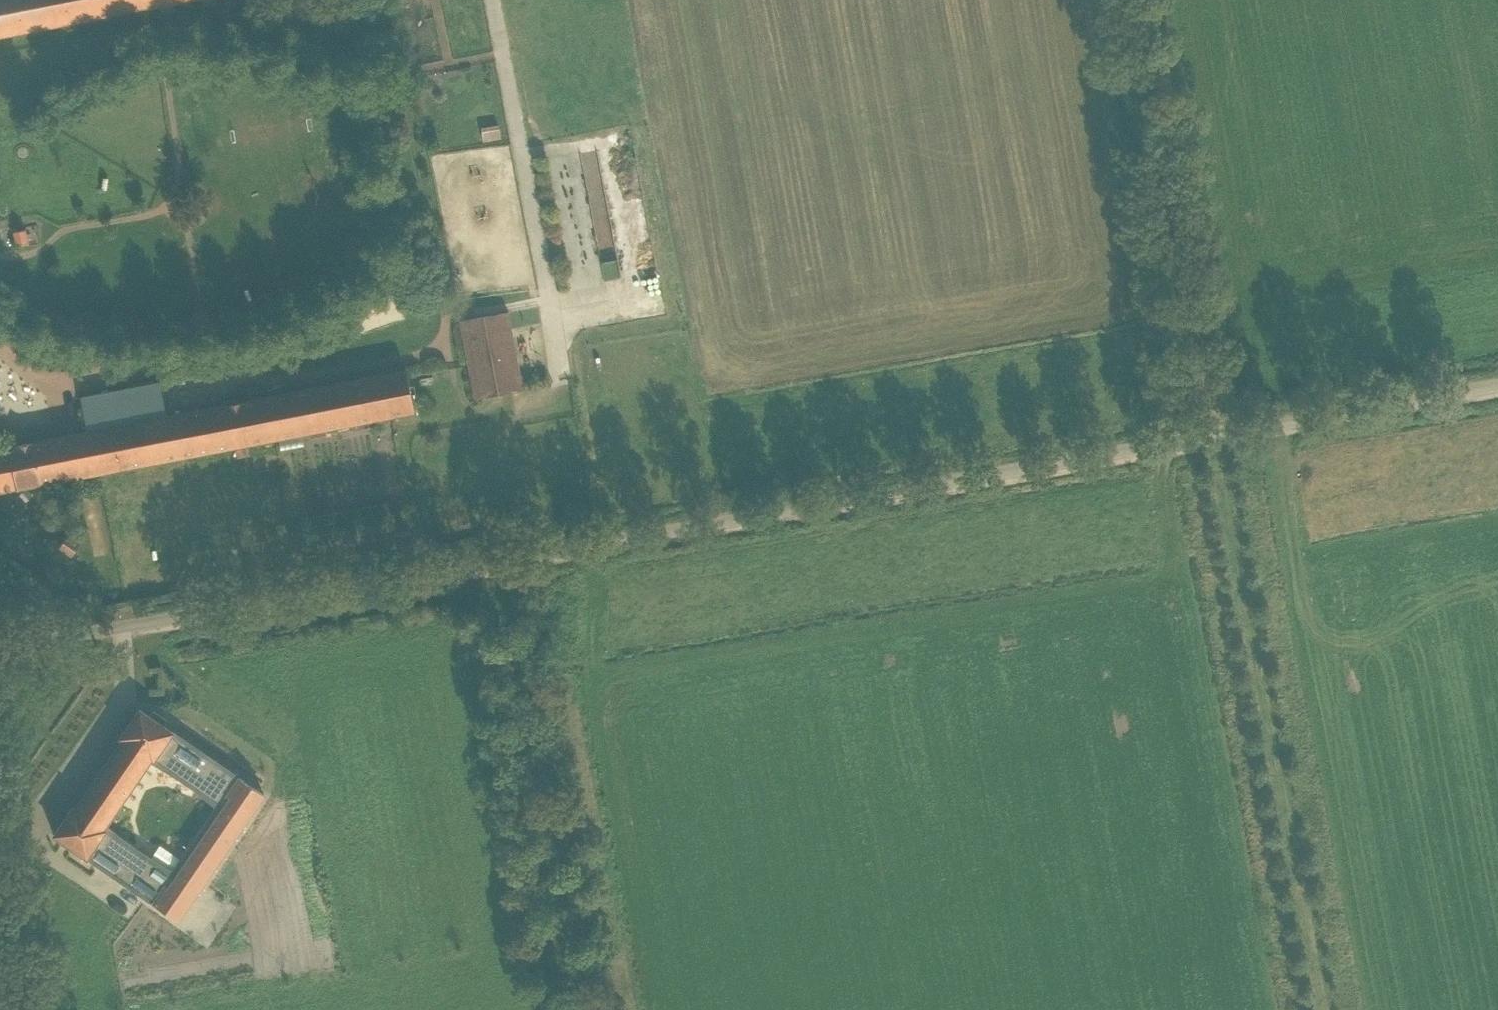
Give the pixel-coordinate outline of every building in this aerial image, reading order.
[(42,0),(0,0),(0,39),(47,30),(42,0)] [(47,30),(197,0),(42,0),(47,30)] [(582,150),(567,153),(571,178),(587,175),(582,150)] [(25,230),(13,232),(16,245),(28,243),(25,230)] [(512,311),(457,323),(475,403),(530,391),(512,311)] [(87,431),(8,445),(8,448),(17,489),(18,491),(414,412),(406,368),(167,415),(160,382),(80,397),(87,431)] [(17,489),(8,448),(0,449),(0,492),(17,489)] [(68,533),(59,547),(72,555),(81,541),(68,533)] [(153,761),(173,732),(174,731),(163,724),(166,720),(153,711),(151,716),(140,708),(120,738),(122,740),(75,808),(73,807),(53,835),(155,903),(177,871),(108,828),(151,760),(153,761)] [(173,732),(153,761),(221,805),(177,871),(155,903),(178,919),(263,795),(173,732)] [(89,927),(84,941),(96,945),(100,931),(89,927)]
